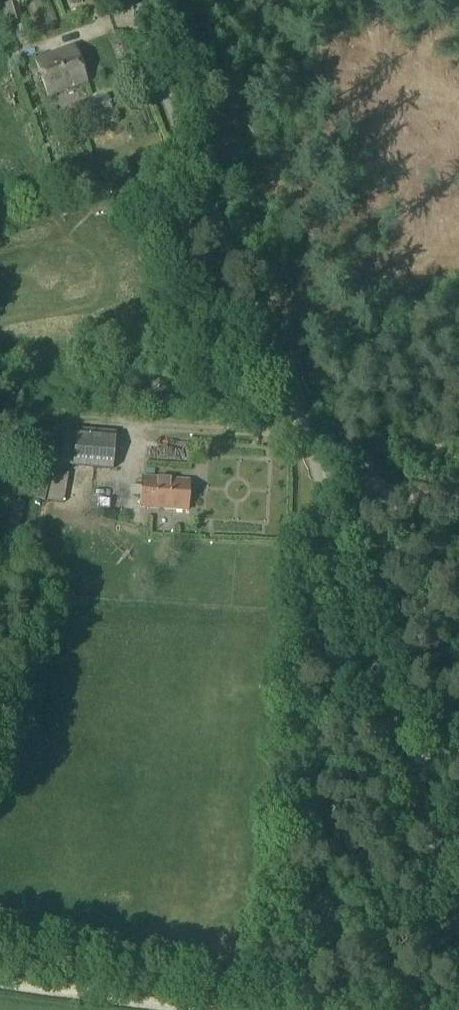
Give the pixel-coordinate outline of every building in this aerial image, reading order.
[(18,3),(3,7),(10,26),(24,22),(18,3)] [(33,61),(48,101),(89,86),(74,46),(33,61)] [(75,107),(79,122),(112,112),(108,97),(75,107)] [(72,469),(112,472),(114,439),(74,437),(72,469)] [(142,478),(139,509),(187,512),(189,482),(142,478)]
